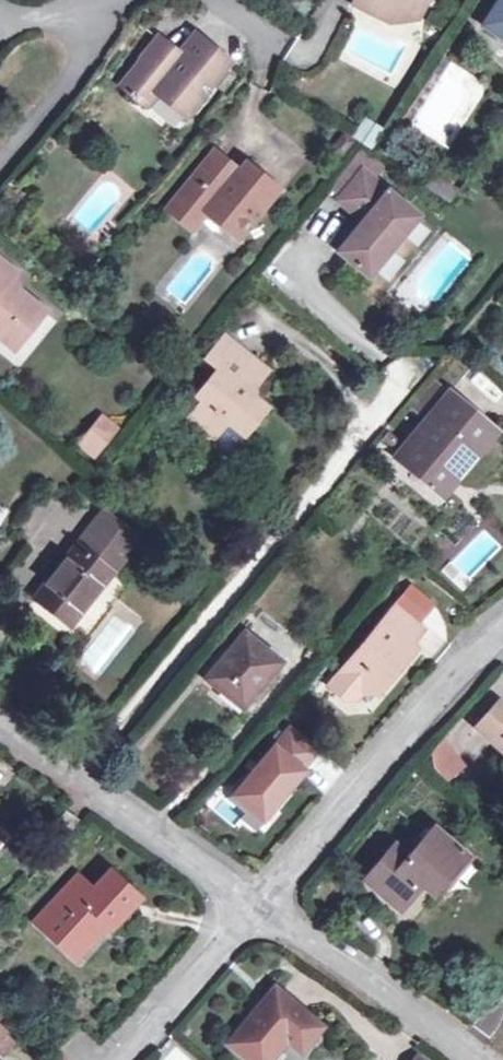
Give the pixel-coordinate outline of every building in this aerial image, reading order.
[(392,21),(399,8),(417,17),(426,0),(358,0),(356,3),(392,21)] [(502,42),(502,0),(501,0),(483,29),(502,42)] [(195,34),(178,54),(186,60),(202,40),(195,34)] [(186,60),(178,54),(157,37),(134,65),(137,67),(123,85),(148,105),(158,93),(188,116),(230,62),(202,40),(186,60)] [(169,209),(192,228),(206,211),(234,233),(251,213),(256,216),(278,189),(246,163),(233,178),(227,174),(233,166),(215,152),(169,209)] [(339,199),(362,171),(350,161),(327,189),(339,199)] [(419,216),(362,171),(339,199),(337,202),(362,222),(337,253),(368,277),(419,216)] [(16,350),(46,313),(7,281),(15,271),(0,258),(0,337),(16,350)] [(206,360),(217,370),(197,395),(203,400),(188,420),(229,452),(265,407),(254,399),(253,387),(265,372),(224,337),(206,360)] [(475,449),(478,452),(494,432),(448,395),(397,458),(439,492),(475,449)] [(104,419),(81,446),(97,460),(120,433),(104,419)] [(475,449),(439,492),(444,497),(481,454),(478,452),(475,449)] [(103,515),(91,530),(126,557),(138,542),(103,515)] [(126,557),(91,530),(36,599),(70,626),(126,557)] [(422,632),(394,609),(329,690),(346,704),(357,703),(367,690),(377,698),(416,650),(411,646),(422,632)] [(205,678),(243,708),(281,664),(243,633),(205,678)] [(498,704),(477,727),(500,748),(502,745),(502,708),(498,704)] [(305,773),(302,770),(316,754),(290,732),(235,797),(264,821),(305,773)] [(448,740),(426,753),(443,783),(466,770),(448,740)] [(264,821),(235,797),(230,803),(246,816),(243,821),(255,831),(259,827),(264,821)] [(366,880),(399,908),(427,875),(439,886),(466,855),(434,828),(409,857),(396,846),(366,880)] [(102,920),(109,926),(112,929),(139,900),(108,872),(91,890),(76,876),(35,921),(71,954),(102,920)] [(79,960),(109,926),(102,920),(71,954),(79,960)] [(249,1059),(269,1059),(286,1040),(300,1051),(320,1028),(274,989),(228,1043),(249,1059)]
